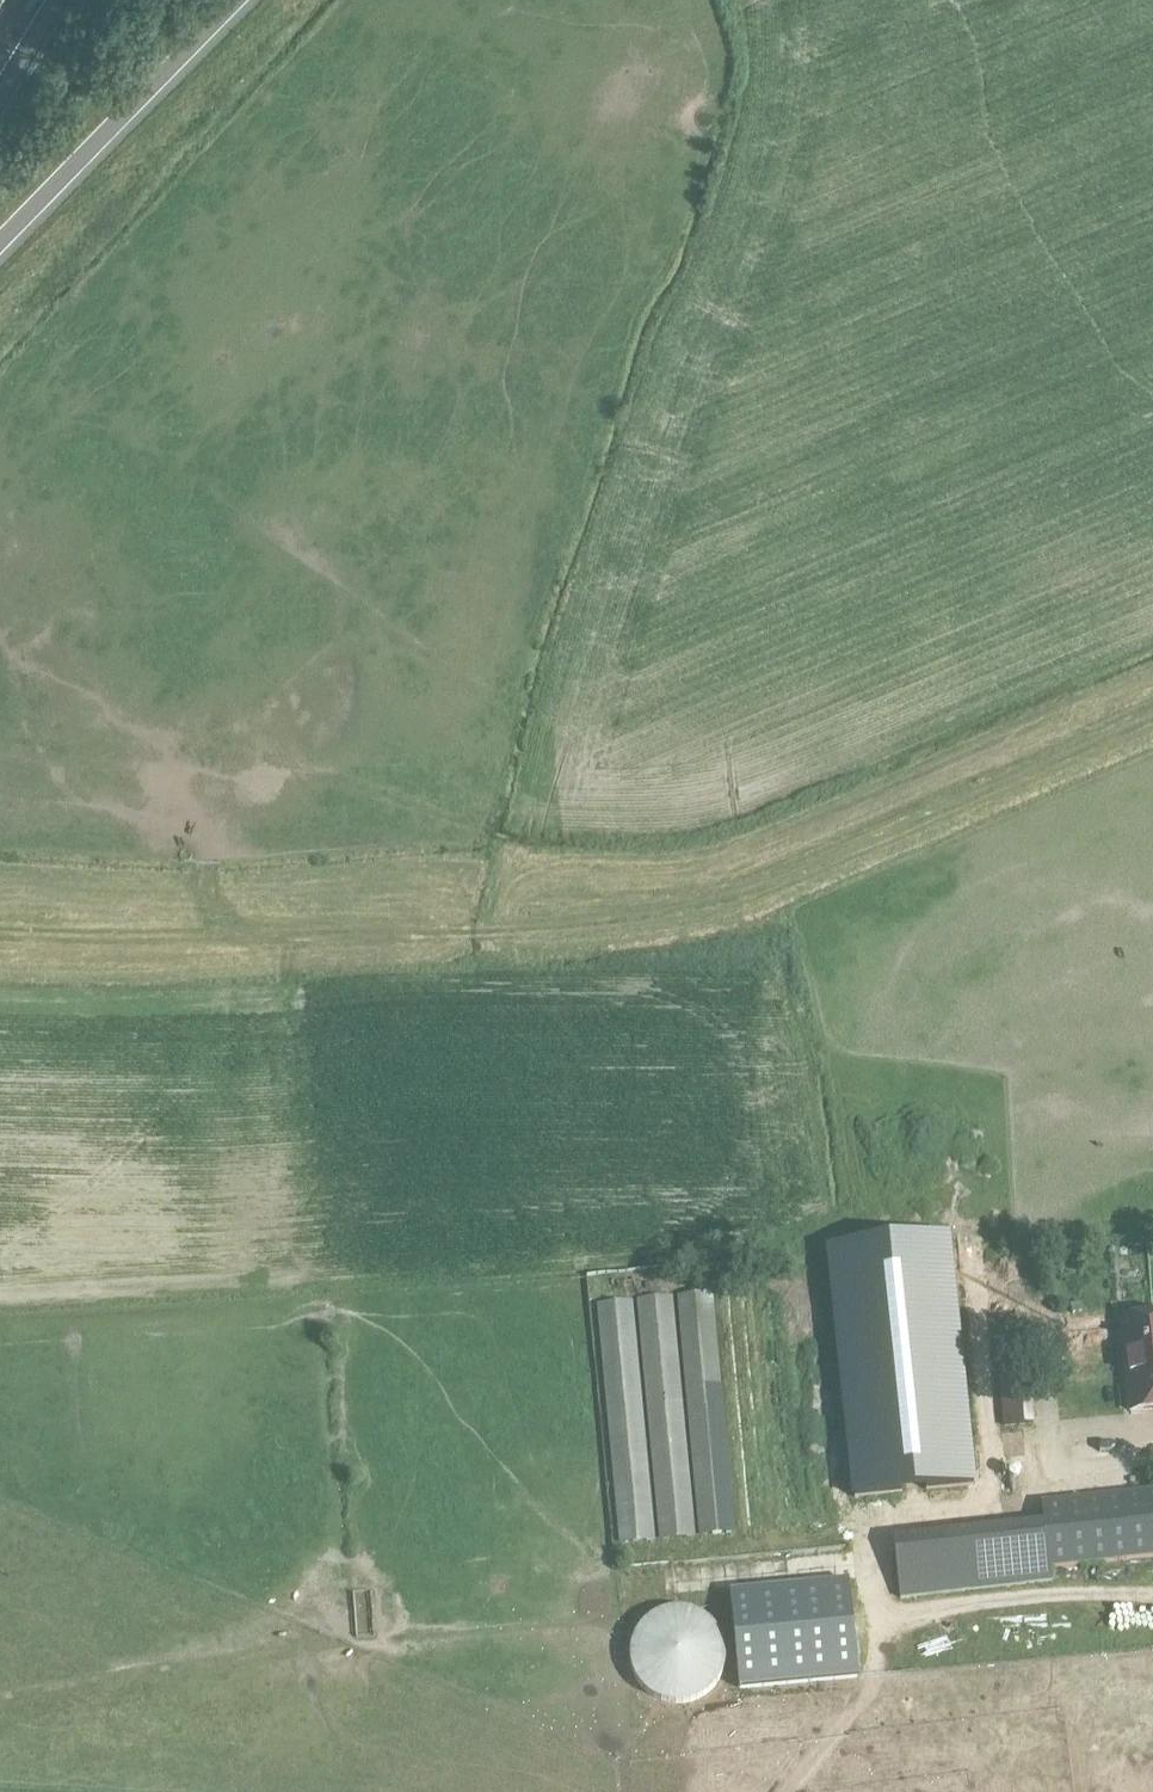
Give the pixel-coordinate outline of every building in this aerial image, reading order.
[(945,1274),(941,1241),(822,1255),(826,1288),(945,1274)] [(968,1489),(945,1274),(826,1288),(850,1502),(968,1489)] [(677,1297),(699,1536),(734,1533),(711,1294),(677,1297)] [(672,1297),(637,1301),(660,1540),(695,1537),(672,1297)] [(632,1302),(597,1306),(619,1545),(654,1542),(632,1302)] [(1152,1410),(1152,1321),(1124,1323),(1132,1412),(1152,1410)] [(1093,1497),(1041,1503),(1043,1522),(1051,1570),(1152,1558),(1152,1490),(1093,1497)] [(858,1677),(849,1582),(731,1594),(740,1689),(858,1677)] [(991,1617),(991,1611),(1034,1607),(1032,1586),(969,1591),(971,1619),(991,1617)] [(725,1667),(725,1654),(724,1642),(719,1630),(711,1620),(701,1613),(690,1608),(678,1606),(665,1608),(654,1613),(644,1620),(636,1630),(631,1642),(630,1654),(630,1667),(633,1679),(639,1690),(648,1699),(659,1705),(671,1709),(684,1709),(696,1705),(707,1699),(716,1690),(722,1679),(725,1667)] [(709,1702),(713,1742),(1152,1702),(1152,1655),(1094,1661),(1096,1679),(1086,1680),(1085,1667),(1052,1670),(1052,1671),(709,1702)] [(1152,1746),(1152,1704),(1094,1709),(1096,1735),(783,1762),(782,1746),(716,1752),(719,1789),(1097,1757),(1097,1750),(1152,1746)] [(1031,1765),(1033,1788),(987,1791),(1152,1791),(1152,1754),(1031,1765)] [(943,1781),(924,1782),(925,1791),(944,1791),(943,1781)]
